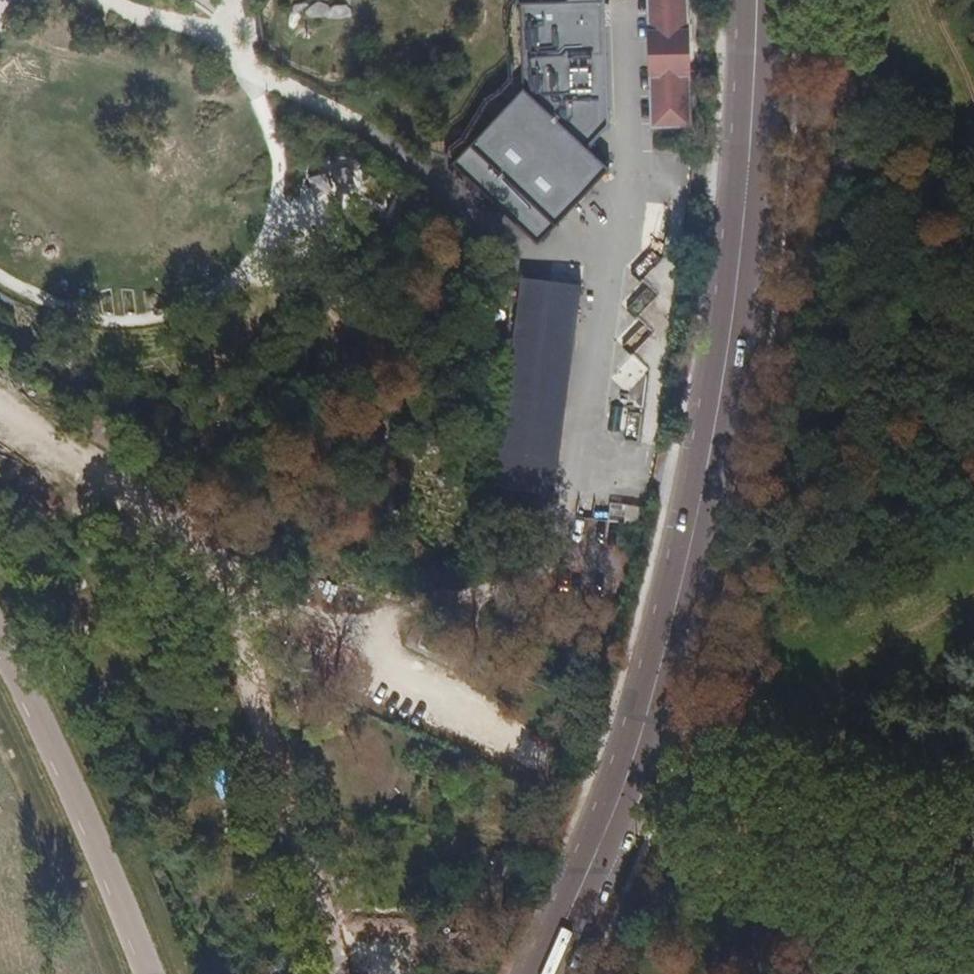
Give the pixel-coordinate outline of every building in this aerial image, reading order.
[(452,163),(538,244),(609,168),(588,148),(609,126),(605,0),(566,0),(566,1),(520,2),(522,88),(452,163)] [(648,91),(649,126),(689,125),(685,0),(646,0),(648,91)] [(349,15),(348,2),(307,2),(307,16),(349,15)] [(348,146),(320,153),(323,164),(351,158),(348,146)] [(521,278),(513,341),(573,348),(582,286),(521,278)] [(513,341),(493,489),(554,497),(573,348),(513,341)] [(836,959),(822,973),(852,973),(836,959)]
